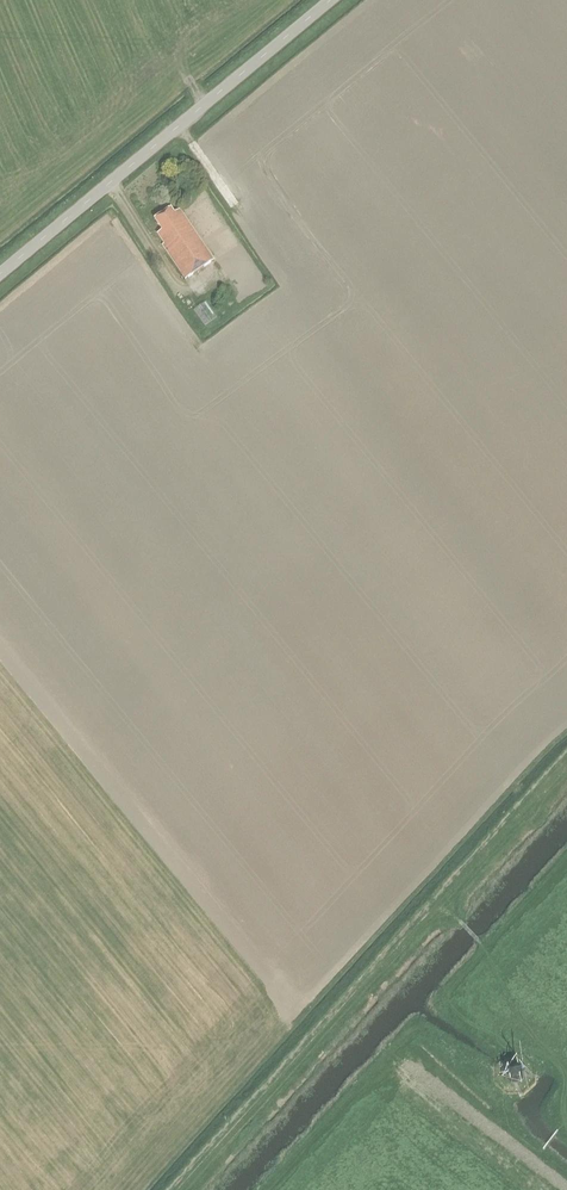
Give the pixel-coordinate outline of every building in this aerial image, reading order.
[(171,208),(155,219),(163,230),(158,233),(165,243),(163,245),(187,279),(214,260),(180,209),(174,213),(171,208)] [(207,325),(216,320),(205,303),(196,308),(207,325)] [(457,1063),(464,1055),(454,1045),(446,1053),(457,1063)] [(524,1069),(518,1063),(510,1064),(505,1069),(505,1077),(511,1083),(519,1082),(524,1077),(524,1069)]
